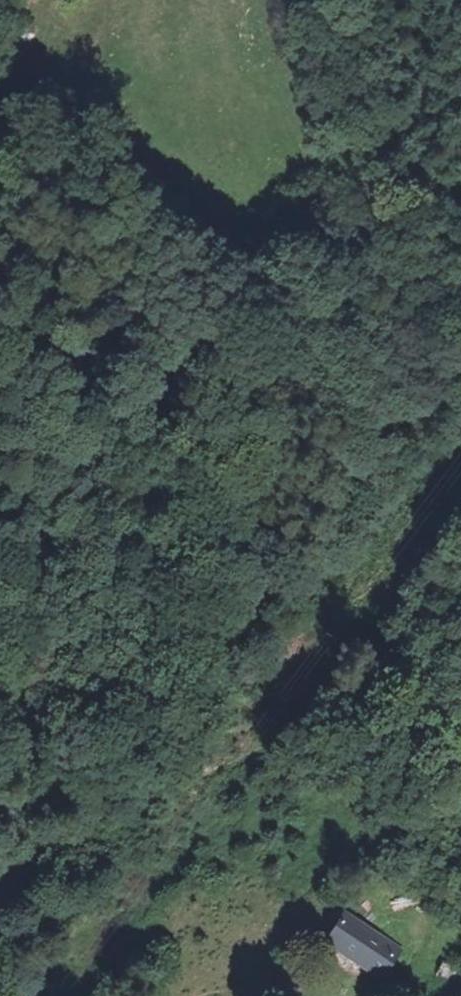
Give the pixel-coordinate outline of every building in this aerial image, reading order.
[(395,949),(342,915),(322,946),(375,980),(395,949)]
